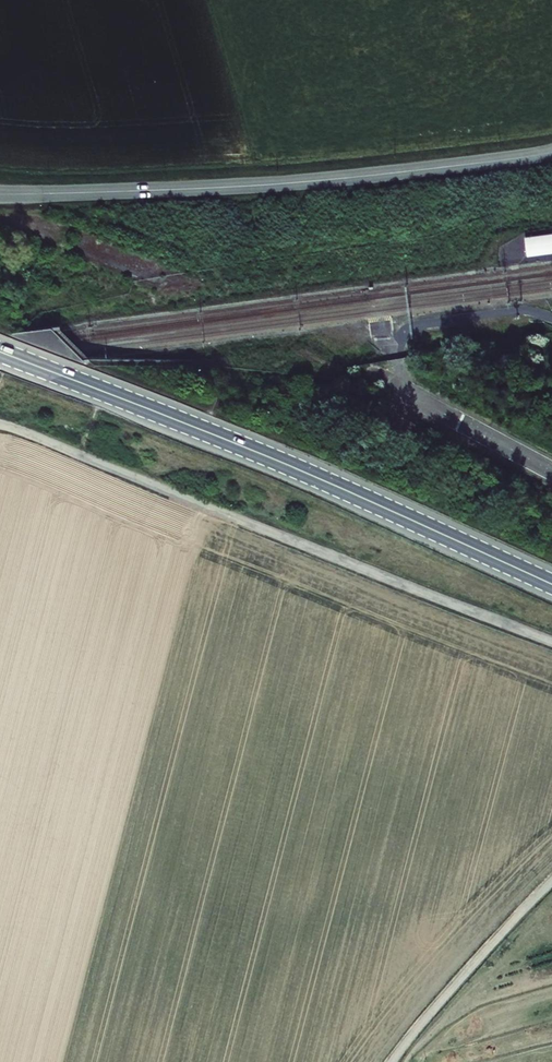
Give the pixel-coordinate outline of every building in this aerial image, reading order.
[(524,239),(526,259),(551,255),(551,235),(524,239)]
